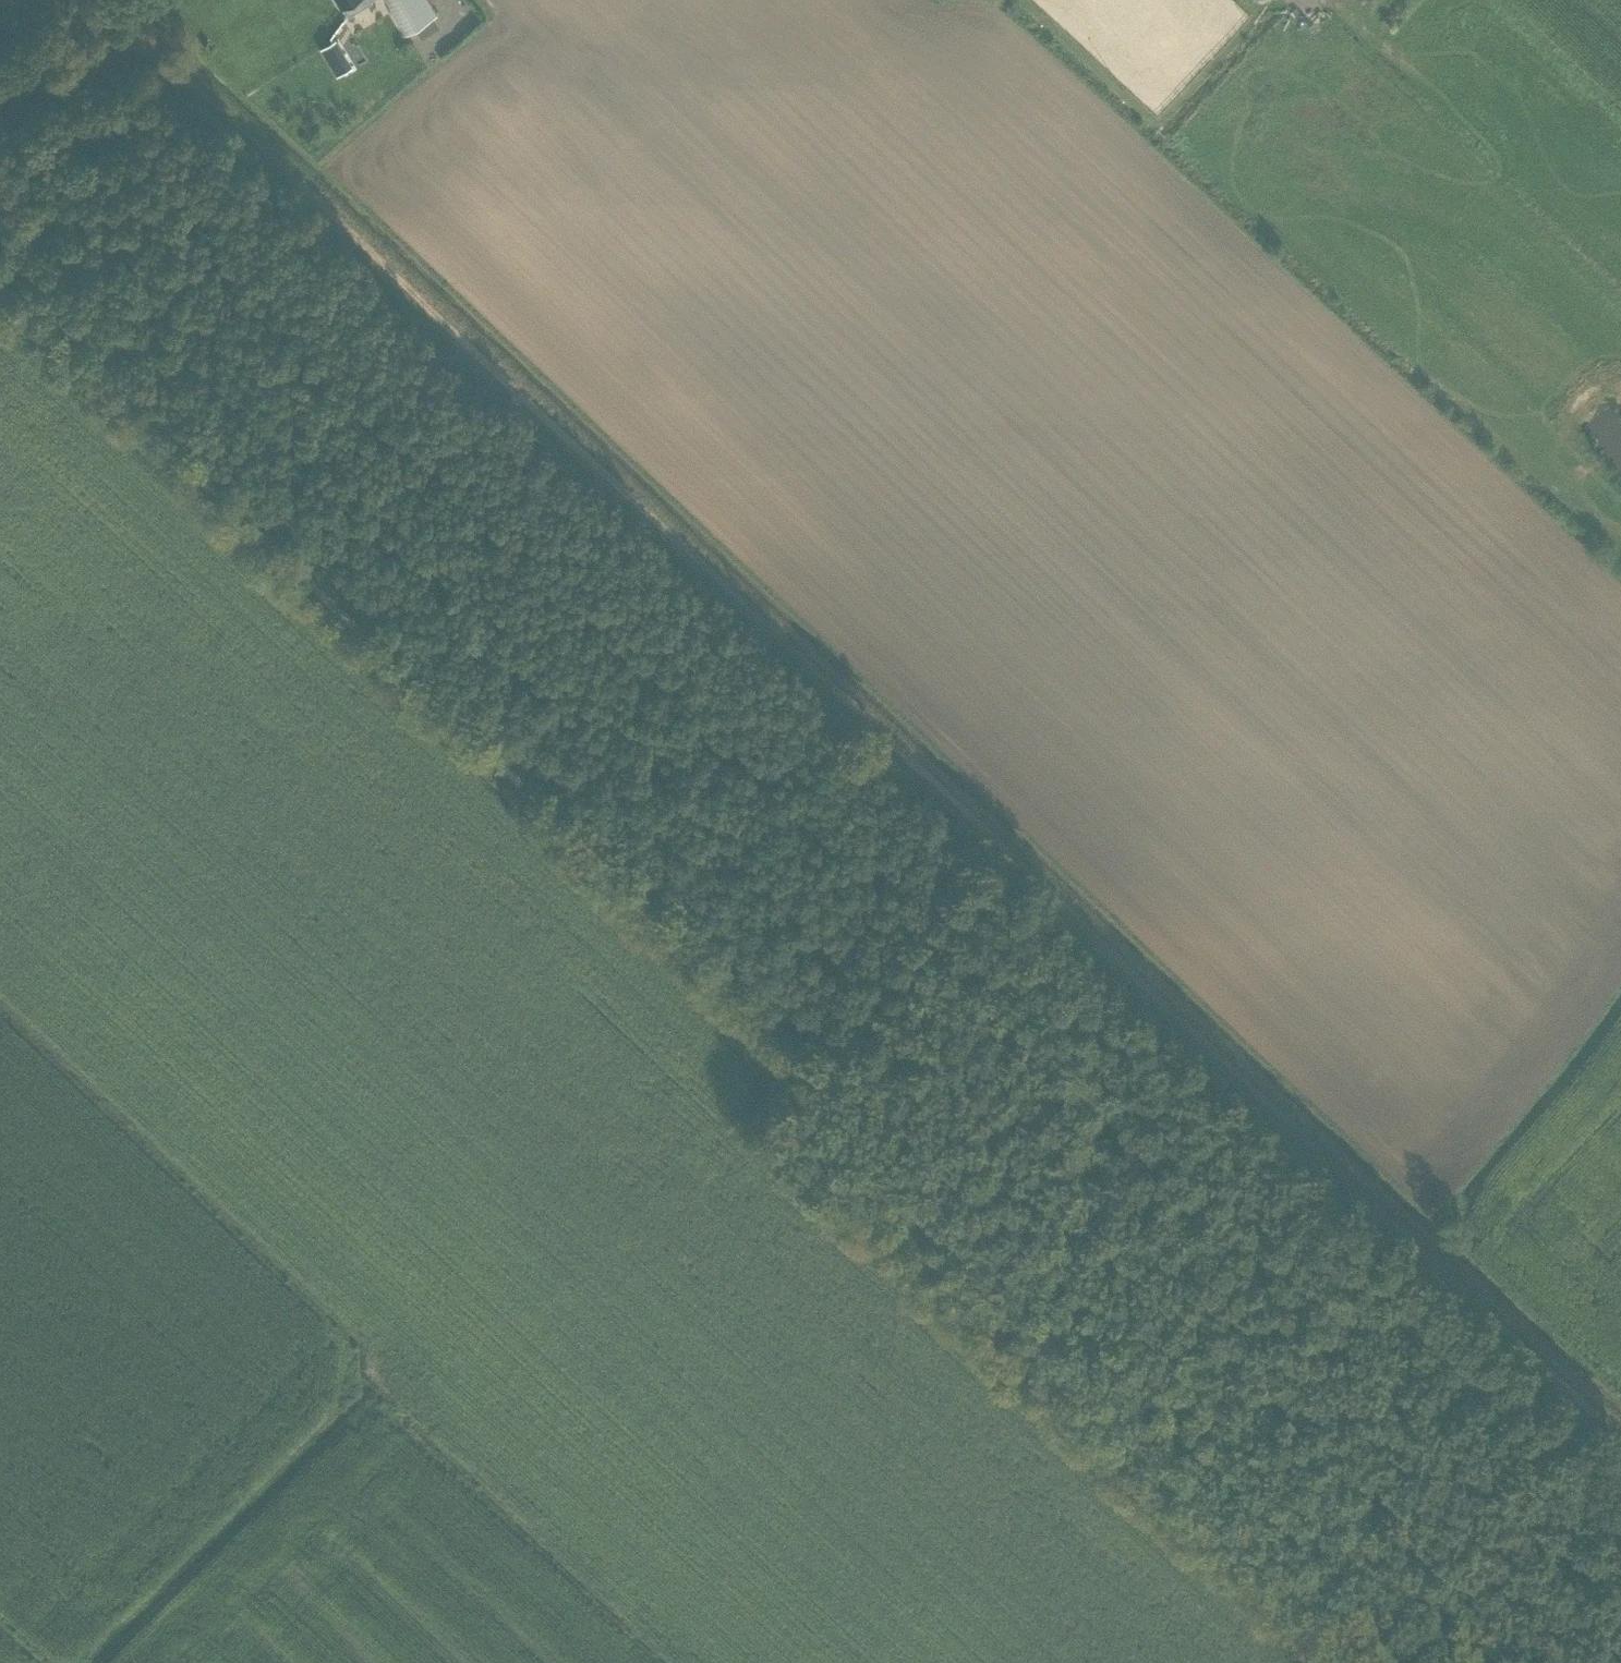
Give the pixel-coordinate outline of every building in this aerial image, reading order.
[(342,7),(343,6),(349,16),(373,1),(372,0),(337,0),(342,7)] [(400,18),(418,7),(414,0),(389,0),(400,18)]
